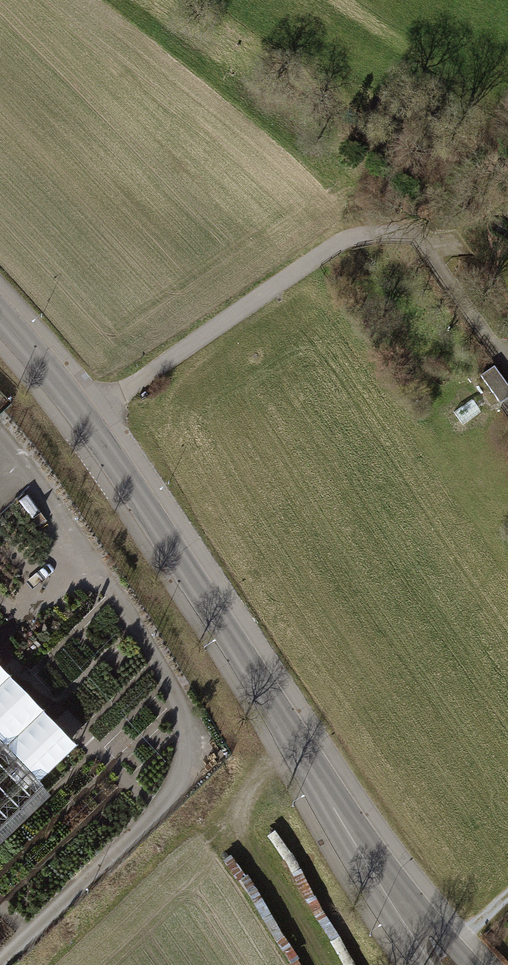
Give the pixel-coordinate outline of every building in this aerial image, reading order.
[(480,375),(500,403),(507,398),(507,384),(494,365),(480,375)]
